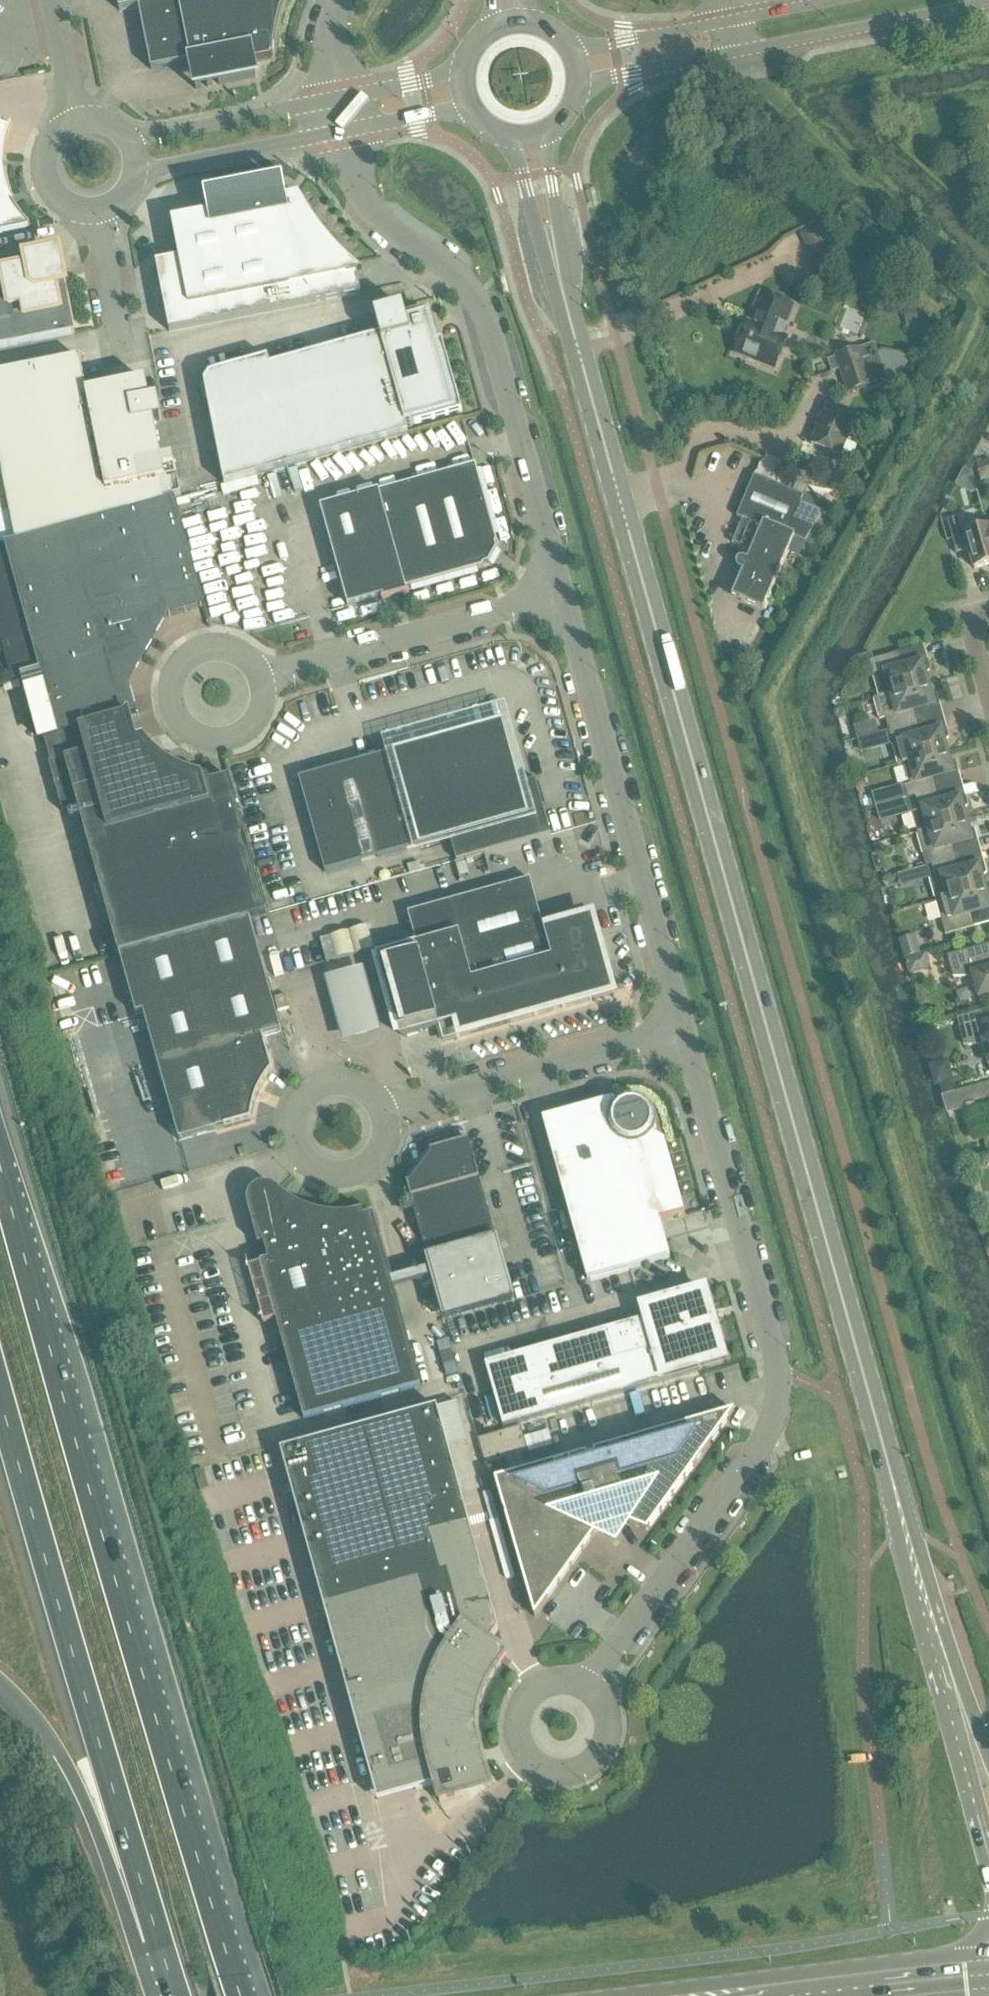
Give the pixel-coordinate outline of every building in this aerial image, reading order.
[(274,46),(276,31),(279,17),(285,0),(117,0),(120,12),(139,8),(152,70),(191,63),(196,90),(256,78),(253,64),(273,60),(274,46)] [(13,126),(12,126),(9,130),(2,127),(0,115),(0,235),(27,229),(31,227),(23,218),(17,211),(14,206),(12,200),(9,192),(7,187),(5,178),(4,166),(4,157),(5,151),(7,143),(8,137),(13,126)] [(208,199),(213,225),(174,233),(180,265),(158,269),(157,264),(155,264),(169,333),(361,295),(354,263),(351,263),(340,253),(331,242),(321,231),(313,220),(306,207),(286,211),(280,184),(208,199)] [(814,255),(822,251),(825,259),(839,253),(829,231),(808,240),(814,255)] [(51,257),(47,255),(34,257),(33,256),(0,263),(0,349),(75,334),(64,277),(63,278),(60,264),(57,262),(59,258),(53,254),(51,257)] [(755,313),(754,312),(741,344),(781,360),(794,328),(789,326),(801,297),(767,284),(755,313)] [(850,329),(858,309),(845,304),(836,323),(850,329)] [(270,367),(268,358),(209,376),(204,384),(224,486),(408,434),(405,423),(413,420),(414,425),(462,412),(442,341),(433,343),(426,316),(406,321),(402,307),(373,315),(379,336),(270,367)] [(859,349),(835,357),(840,369),(863,361),(859,349)] [(879,353),(867,372),(872,384),(906,371),(912,357),(883,350),(879,353)] [(9,512),(15,543),(16,544),(165,502),(174,499),(181,498),(173,459),(157,462),(148,423),(161,421),(157,400),(156,400),(130,406),(128,398),(108,402),(109,410),(90,414),(79,359),(41,367),(40,366),(0,374),(0,514),(9,512)] [(871,384),(863,361),(840,369),(848,392),(871,384)] [(841,456),(856,419),(827,407),(811,444),(841,456)] [(409,593),(407,593),(406,589),(484,567),(483,565),(489,564),(497,549),(495,544),(497,543),(475,464),(320,508),(348,607),(383,598),(384,600),(382,601),(382,602),(409,594),(409,593)] [(988,479),(988,469),(978,472),(981,481),(988,479)] [(763,611),(795,536),(810,500),(754,476),(737,518),(742,520),(732,544),(751,552),(748,561),(744,559),(743,559),(742,559),(741,559),(739,560),(738,561),(737,562),(737,564),(737,565),(737,566),(738,568),(739,569),(740,570),(743,571),(737,587),(741,601),(763,611)] [(0,547),(0,634),(16,691),(27,687),(42,741),(82,730),(133,716),(137,715),(130,688),(170,617),(205,608),(174,499),(165,502),(16,544),(15,543),(5,546),(0,547)] [(806,541),(826,506),(810,500),(795,536),(806,541)] [(986,522),(964,528),(961,518),(948,521),(957,553),(969,550),(974,569),(988,565),(988,532),(986,522)] [(898,653),(869,661),(879,698),(928,684),(925,675),(930,671),(928,661),(916,664),(912,649),(898,653)] [(889,732),(918,724),(914,711),(940,704),(937,695),(930,693),(928,684),(879,698),(873,699),(879,720),(885,718),(889,732)] [(88,753),(49,765),(63,814),(78,810),(119,956),(250,919),(267,915),(245,835),(229,779),(210,784),(208,778),(207,779),(208,782),(200,781),(191,779),(183,776),(175,772),(168,768),(161,763),(155,757),(158,756),(157,755),(149,757),(144,740),(145,740),(144,738),(139,739),(133,716),(82,730),(88,753)] [(393,752),(298,778),(324,872),(450,838),(456,862),(551,835),(535,779),(533,779),(533,781),(520,785),(502,722),(440,740),(437,730),(422,734),(425,744),(393,753),(393,752)] [(898,766),(947,752),(944,743),(949,738),(946,729),(921,736),(918,724),(889,732),(898,766)] [(908,800),(937,791),(933,779),(959,772),(956,763),(949,761),(947,752),(898,766),(904,765),(910,784),(904,786),(908,800)] [(917,833),(966,820),(963,811),(968,806),(965,797),(940,804),(937,791),(908,800),(917,833)] [(927,867),(956,859),(952,847),(977,840),(975,830),(968,829),(966,820),(917,833),(927,867)] [(891,849),(874,856),(877,865),(894,858),(891,849)] [(927,867),(913,871),(916,883),(930,879),(936,901),(985,887),(982,879),(987,874),(984,864),(959,871),(956,859),(927,867)] [(417,945),(375,957),(399,1040),(439,1028),(443,1042),(614,995),(592,916),(544,930),(530,879),(529,880),(408,914),(417,945)] [(936,901),(942,921),(946,936),(975,928),(971,915),(988,910),(988,897),(987,896),(985,887),(936,901)] [(272,999),(250,919),(119,956),(136,1016),(143,1014),(179,1142),(252,1122),(253,1113),(255,1104),(258,1095),(262,1087),(267,1079),(273,1072),(263,1037),(281,1032),(276,1012),(272,999)] [(954,978),(969,977),(972,988),(976,988),(981,1003),(988,1001),(988,945),(948,956),(954,978)] [(363,961),(323,972),(342,1039),(381,1028),(363,961)] [(284,995),(272,999),(276,1012),(288,1008),(284,995)] [(987,1056),(988,1064),(988,1020),(959,1028),(964,1046),(980,1046),(983,1056),(987,1056)] [(943,1095),(948,1113),(974,1106),(973,1101),(988,1097),(988,1082),(943,1095)] [(685,1214),(665,1142),(653,1135),(656,1127),(656,1125),(656,1118),(655,1115),(652,1109),(650,1107),(645,1102),(643,1101),(635,1099),(633,1098),(625,1099),(623,1100),(617,1103),(614,1106),(604,1111),(602,1103),(542,1120),(587,1281),(670,1258),(661,1225),(660,1221),(685,1214)] [(431,1270),(391,1281),(394,1289),(433,1279),(441,1308),(510,1289),(496,1238),(479,1179),(480,1179),(469,1140),(430,1151),(430,1152),(431,1155),(411,1182),(408,1183),(406,1183),(411,1198),(427,1257),(431,1270)] [(362,1217),(361,1211),(350,1213),(339,1214),(327,1213),(317,1211),(306,1208),(283,1196),(277,1189),(269,1185),(259,1185),(252,1189),(247,1197),(247,1208),(258,1245),(263,1244),(268,1261),(260,1263),(303,1419),(421,1387),(394,1289),(391,1281),(382,1246),(378,1233),(373,1214),(362,1217)] [(229,1251),(228,1239),(210,1240),(211,1252),(229,1251)] [(184,1264),(191,1286),(202,1282),(195,1261),(184,1264)] [(646,1319),(485,1365),(503,1428),(699,1372),(699,1373),(700,1372),(698,1367),(723,1359),(713,1323),(716,1322),(712,1308),(709,1309),(704,1291),(643,1308),(646,1319)] [(437,1407),(281,1450),(371,1780),(377,1801),(416,1791),(435,1785),(440,1803),(463,1796),(491,1789),(487,1775),(480,1751),(478,1739),(477,1728),(478,1716),(480,1705),(483,1694),(488,1683),(494,1674),(507,1656),(516,1643),(498,1630),(437,1407)] [(734,1411),(594,1452),(594,1454),(587,1456),(587,1454),(495,1480),(504,1512),(505,1511),(506,1517),(535,1618),(595,1535),(594,1532),(625,1523),(647,1532),(697,1463),(697,1462),(701,1456),(702,1456),(734,1411)] [(529,1454),(521,1426),(478,1439),(485,1466),(529,1454)] [(246,1820),(226,1825),(228,1835),(248,1830),(246,1820)] [(374,1932),(375,1943),(394,1940),(393,1930),(374,1932)]
